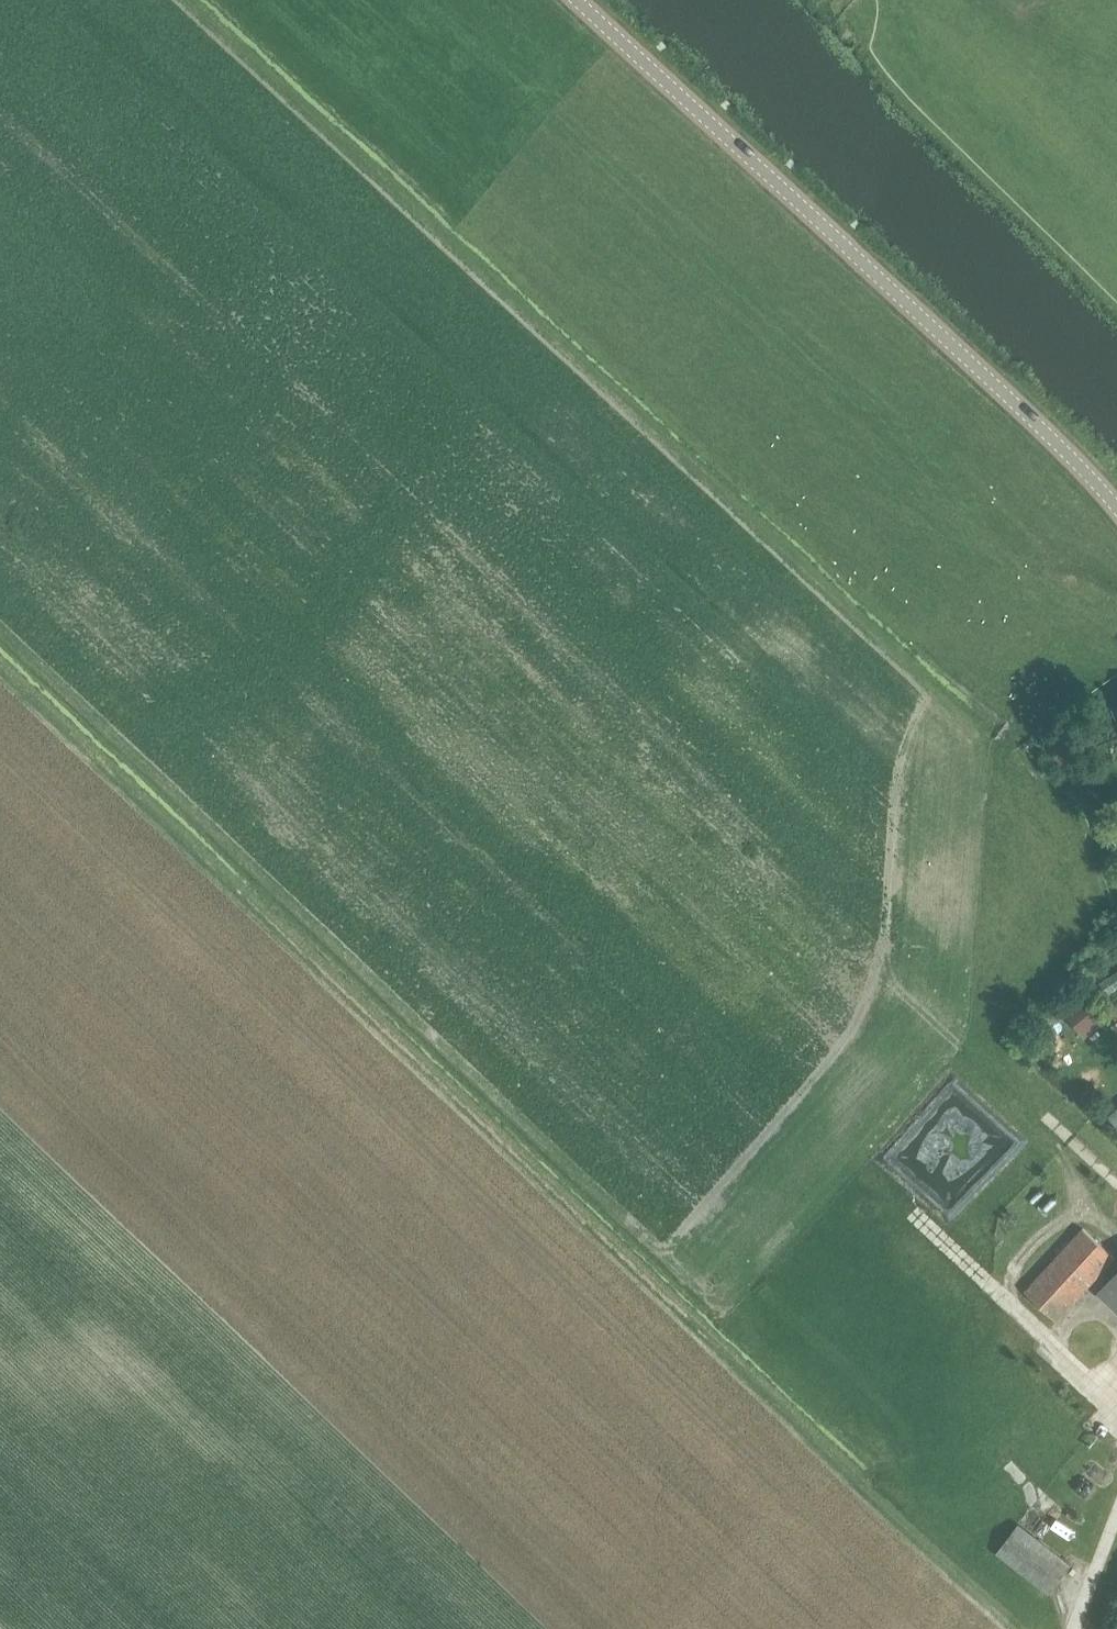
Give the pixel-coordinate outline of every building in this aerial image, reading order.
[(1116,981),(1116,968),(1103,974),(1108,986),(1116,981)] [(1079,996),(1064,1009),(1085,1035),(1100,1022),(1079,996)] [(1107,1114),(1116,1124),(1116,1105),(1107,1114)] [(1024,1290),(1029,1295),(1057,1320),(1115,1257),(1082,1226),(1024,1290)] [(1096,1291),(1116,1311),(1116,1269),(1096,1291)] [(1048,1593),(1071,1563),(1019,1522),(996,1552),(1048,1593)]
